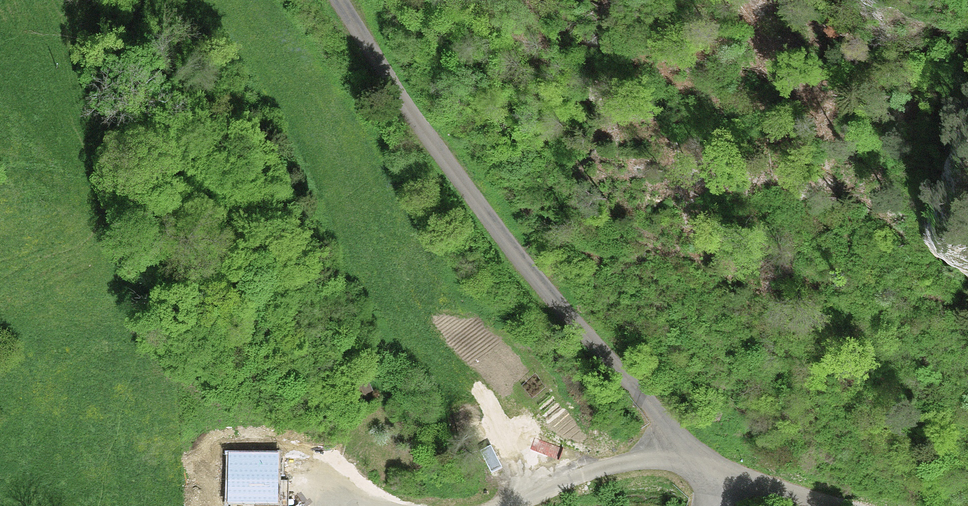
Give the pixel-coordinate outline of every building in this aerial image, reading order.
[(362,381),(350,386),(355,397),(367,392),(362,381)] [(273,461),(229,460),(229,505),(285,505),(285,501),(272,501),(273,461)]
